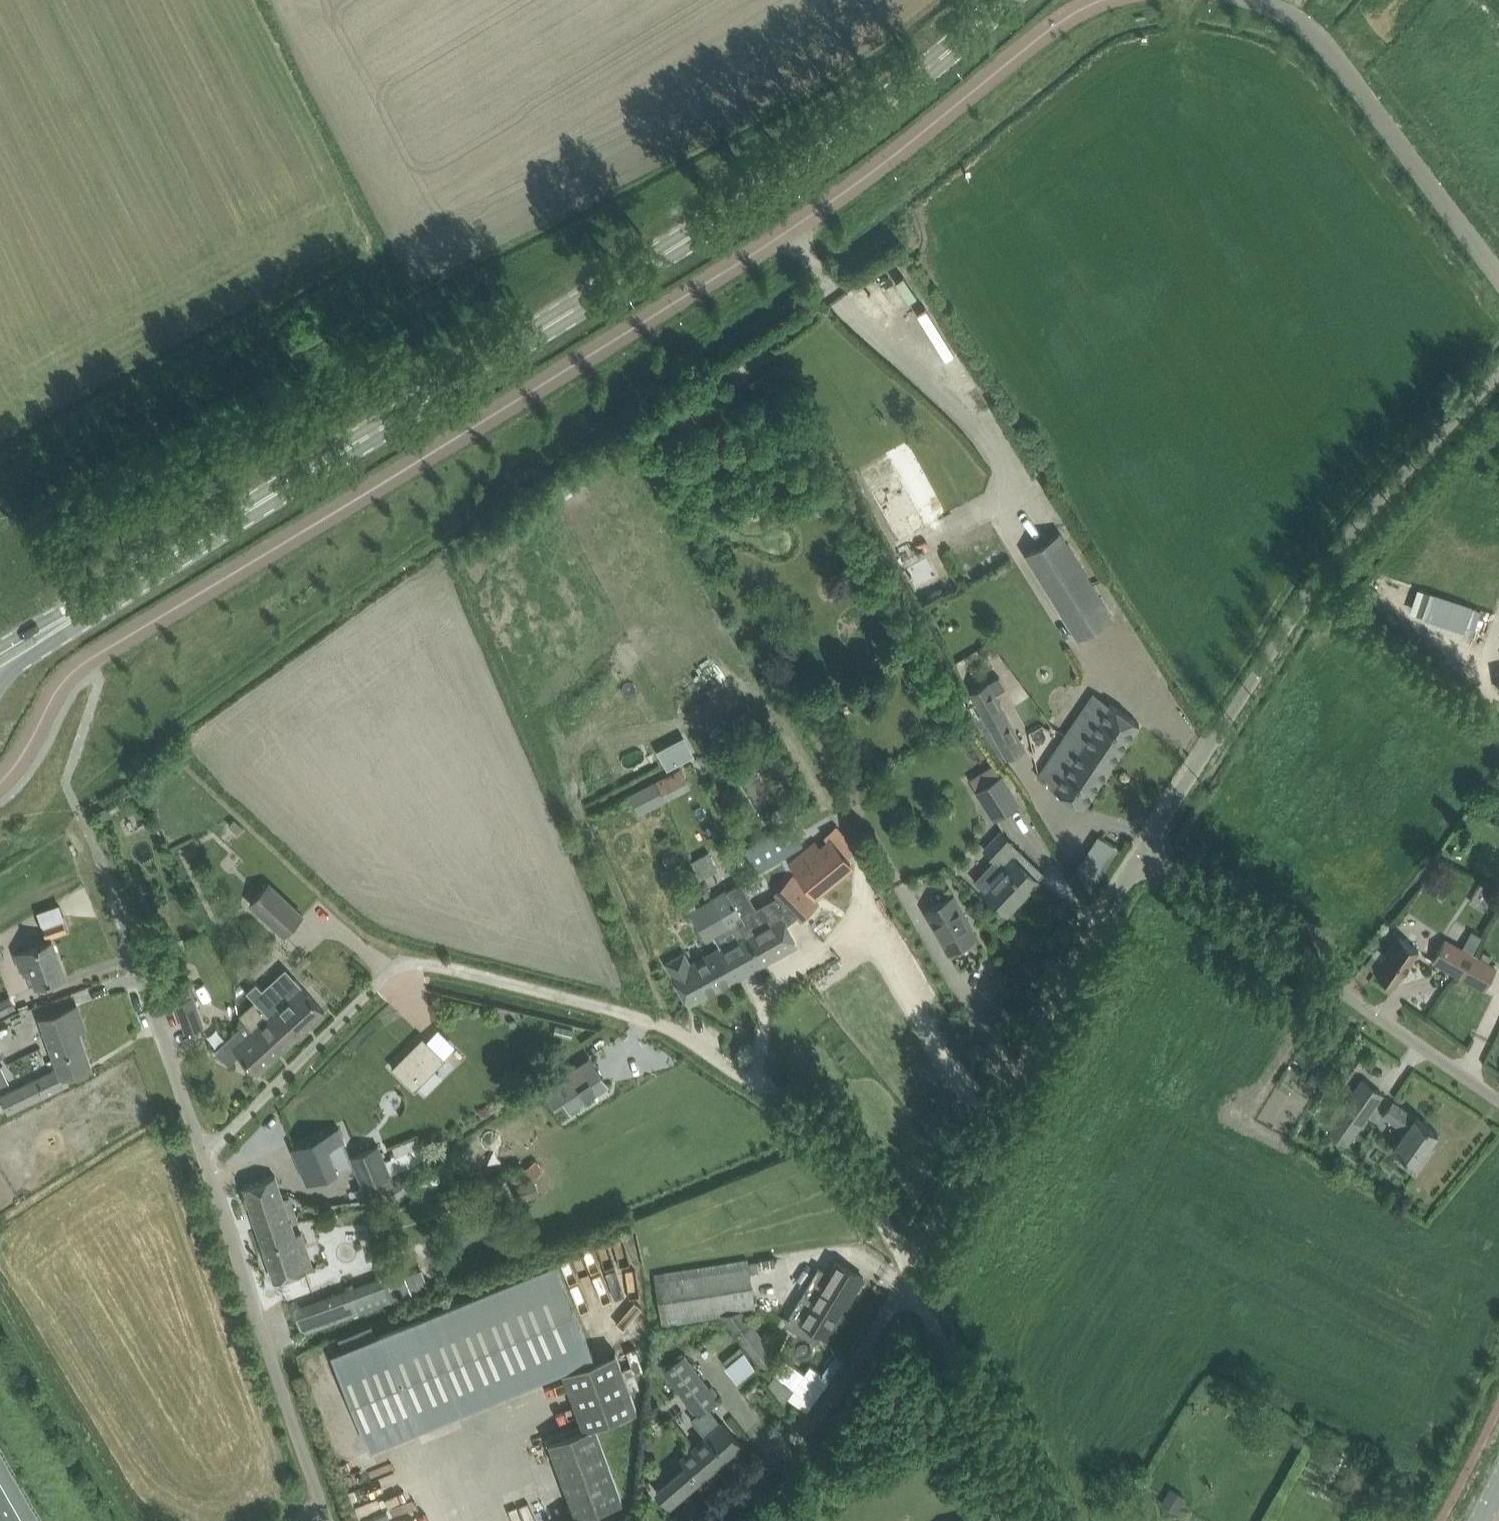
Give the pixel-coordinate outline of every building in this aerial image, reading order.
[(890,458),(861,473),(899,542),(916,532),(928,526),(920,511),(905,484),(900,474),(890,457),(890,458)] [(1079,638),(1113,617),(1060,532),(1026,553),(1079,638)] [(938,575),(927,556),(905,568),(916,587),(938,575)] [(967,694),(966,694),(970,700),(967,701),(972,711),(982,727),(989,723),(990,726),(1006,755),(1008,757),(1025,748),(1006,713),(995,693),(1006,687),(1001,679),(999,676),(989,682),(971,692),(967,694)] [(1065,733),(1065,734),(1112,765),(1140,723),(1110,703),(1093,691),(1065,733)] [(1083,807),(1112,765),(1065,734),(1049,758),(1065,769),(1054,787),(1083,807)] [(685,735),(657,749),(667,769),(695,755),(685,735)] [(974,786),(1002,771),(998,762),(969,776),(974,786)] [(681,768),(657,780),(666,798),(690,786),(681,768)] [(1019,802),(1001,775),(978,790),(995,817),(1019,802)] [(790,821),(746,848),(758,868),(802,841),(790,821)] [(816,843),(792,863),(816,892),(851,863),(844,854),(852,848),(836,828),(826,836),(830,840),(820,848),(816,843)] [(1006,869),(985,891),(997,902),(996,903),(999,907),(1000,905),(1006,910),(1024,891),(1026,893),(1038,880),(1038,879),(1044,872),(1002,831),(985,849),(1006,869)] [(1074,871),(1091,881),(1116,843),(1099,833),(1074,871)] [(790,879),(777,892),(780,896),(798,914),(802,919),(818,903),(793,876),(792,877),(790,879)] [(304,915),(269,883),(250,902),(286,935),(304,915)] [(735,979),(765,962),(743,922),(745,921),(743,917),(728,890),(714,898),(730,928),(714,937),(719,947),(717,948),(718,949),(735,979)] [(949,952),(977,936),(954,895),(926,911),(949,952)] [(780,896),(743,917),(745,921),(743,922),(765,962),(798,944),(789,927),(787,924),(798,914),(780,896)] [(730,928),(714,898),(713,898),(691,910),(708,940),(715,936),(730,928)] [(47,937),(50,936),(69,930),(64,916),(42,924),(47,937)] [(1365,963),(1375,970),(1395,984),(1419,949),(1399,936),(1388,952),(1378,945),(1365,963)] [(1433,960),(1461,976),(1473,954),(1445,939),(1433,960)] [(39,984),(46,981),(65,974),(53,940),(17,953),(22,969),(32,965),(39,984)] [(689,1004),(735,979),(718,949),(691,964),(684,953),(666,963),(689,1004)] [(1486,989),(1497,968),(1473,954),(1461,976),(1486,989)] [(185,973),(162,981),(171,1004),(176,1002),(186,1029),(203,1023),(185,973)] [(257,981),(247,990),(269,1015),(270,1014),(276,1022),(293,1041),(325,1011),(296,979),(274,999),(257,981)] [(0,1001),(0,1015),(16,1007),(10,996),(0,1001)] [(60,1067),(37,1078),(38,1079),(44,1093),(45,1094),(68,1083),(64,1075),(90,1066),(79,1033),(75,1022),(82,1019),(77,1006),(58,1013),(43,1018),(57,1058),(60,1067)] [(276,1022),(270,1014),(269,1015),(253,1029),(246,1021),(215,1049),(229,1064),(241,1053),(258,1072),(293,1041),(276,1022)] [(415,1089),(446,1058),(423,1035),(392,1066),(415,1089)] [(591,1059),(552,1084),(563,1101),(568,1109),(584,1100),(597,1091),(607,1084),(602,1076),(591,1059)] [(11,1091),(2,1096),(9,1111),(19,1106),(44,1093),(38,1079),(11,1091)] [(1347,1144),(1372,1109),(1384,1093),(1363,1079),(1327,1129),(1347,1144)] [(1415,1117),(1401,1107),(1392,1101),(1383,1115),(1405,1130),(1393,1147),(1404,1155),(1400,1161),(1416,1173),(1435,1147),(1430,1143),(1438,1132),(1415,1116),(1415,1117)] [(344,1139),(339,1127),(294,1147),(308,1182),(337,1169),(328,1146),(344,1139)] [(391,1174),(391,1173),(425,1159),(420,1145),(385,1160),(378,1144),(351,1156),(363,1185),(391,1174)] [(244,1186),(257,1228),(289,1217),(282,1194),(275,1175),(244,1186)] [(533,1178),(520,1183),(525,1198),(539,1192),(533,1178)] [(275,1280),(276,1280),(307,1270),(299,1244),(306,1241),(303,1230),(295,1233),(289,1217),(257,1228),(275,1280)] [(749,1259),(730,1262),(695,1267),(716,1316),(722,1315),(762,1368),(776,1357),(742,1311),(757,1309),(749,1259)] [(798,1302),(791,1314),(805,1322),(799,1331),(817,1341),(822,1332),(825,1335),(844,1304),(846,1306),(863,1278),(864,1277),(837,1261),(831,1271),(821,1265),(813,1278),(823,1284),(812,1303),(801,1297),(798,1302)] [(403,1264),(316,1297),(325,1323),(413,1290),(403,1264)] [(662,1324),(676,1322),(716,1316),(695,1267),(654,1274),(662,1324)] [(344,1349),(333,1353),(370,1447),(389,1439),(422,1426),(385,1333),(377,1336),(344,1349)] [(736,1376),(754,1361),(741,1344),(722,1359),(736,1376)] [(595,1357),(563,1369),(584,1422),(639,1400),(618,1348),(595,1357)] [(843,1356),(835,1351),(822,1370),(830,1375),(843,1356)] [(685,1354),(663,1370),(664,1371),(679,1392),(696,1415),(698,1414),(708,1408),(718,1401),(701,1377),(685,1354)] [(785,1356),(780,1364),(799,1378),(804,1370),(785,1356)] [(810,1362),(805,1370),(824,1384),(829,1376),(810,1362)] [(780,1364),(774,1372),(793,1386),(799,1378),(780,1364)] [(804,1370),(799,1378),(818,1391),(824,1384),(804,1370)] [(793,1386),(774,1372),(768,1379),(784,1399),(793,1386)] [(799,1378),(793,1386),(813,1399),(818,1392),(799,1378)] [(793,1386),(788,1394),(807,1407),(812,1399),(793,1386)] [(695,1446),(714,1468),(742,1444),(723,1422),(720,1424),(708,1408),(698,1414),(693,1418),(706,1436),(695,1446)] [(548,1440),(576,1515),(560,1520),(604,1520),(599,1507),(624,1498),(623,1497),(596,1423),(584,1427),(548,1440)] [(670,1505),(714,1468),(695,1446),(682,1457),(687,1464),(657,1490),(670,1505)] [(361,1512),(400,1499),(397,1488),(409,1484),(406,1473),(353,1491),(361,1512)] [(414,1502),(402,1507),(407,1520),(419,1515),(414,1502)]
